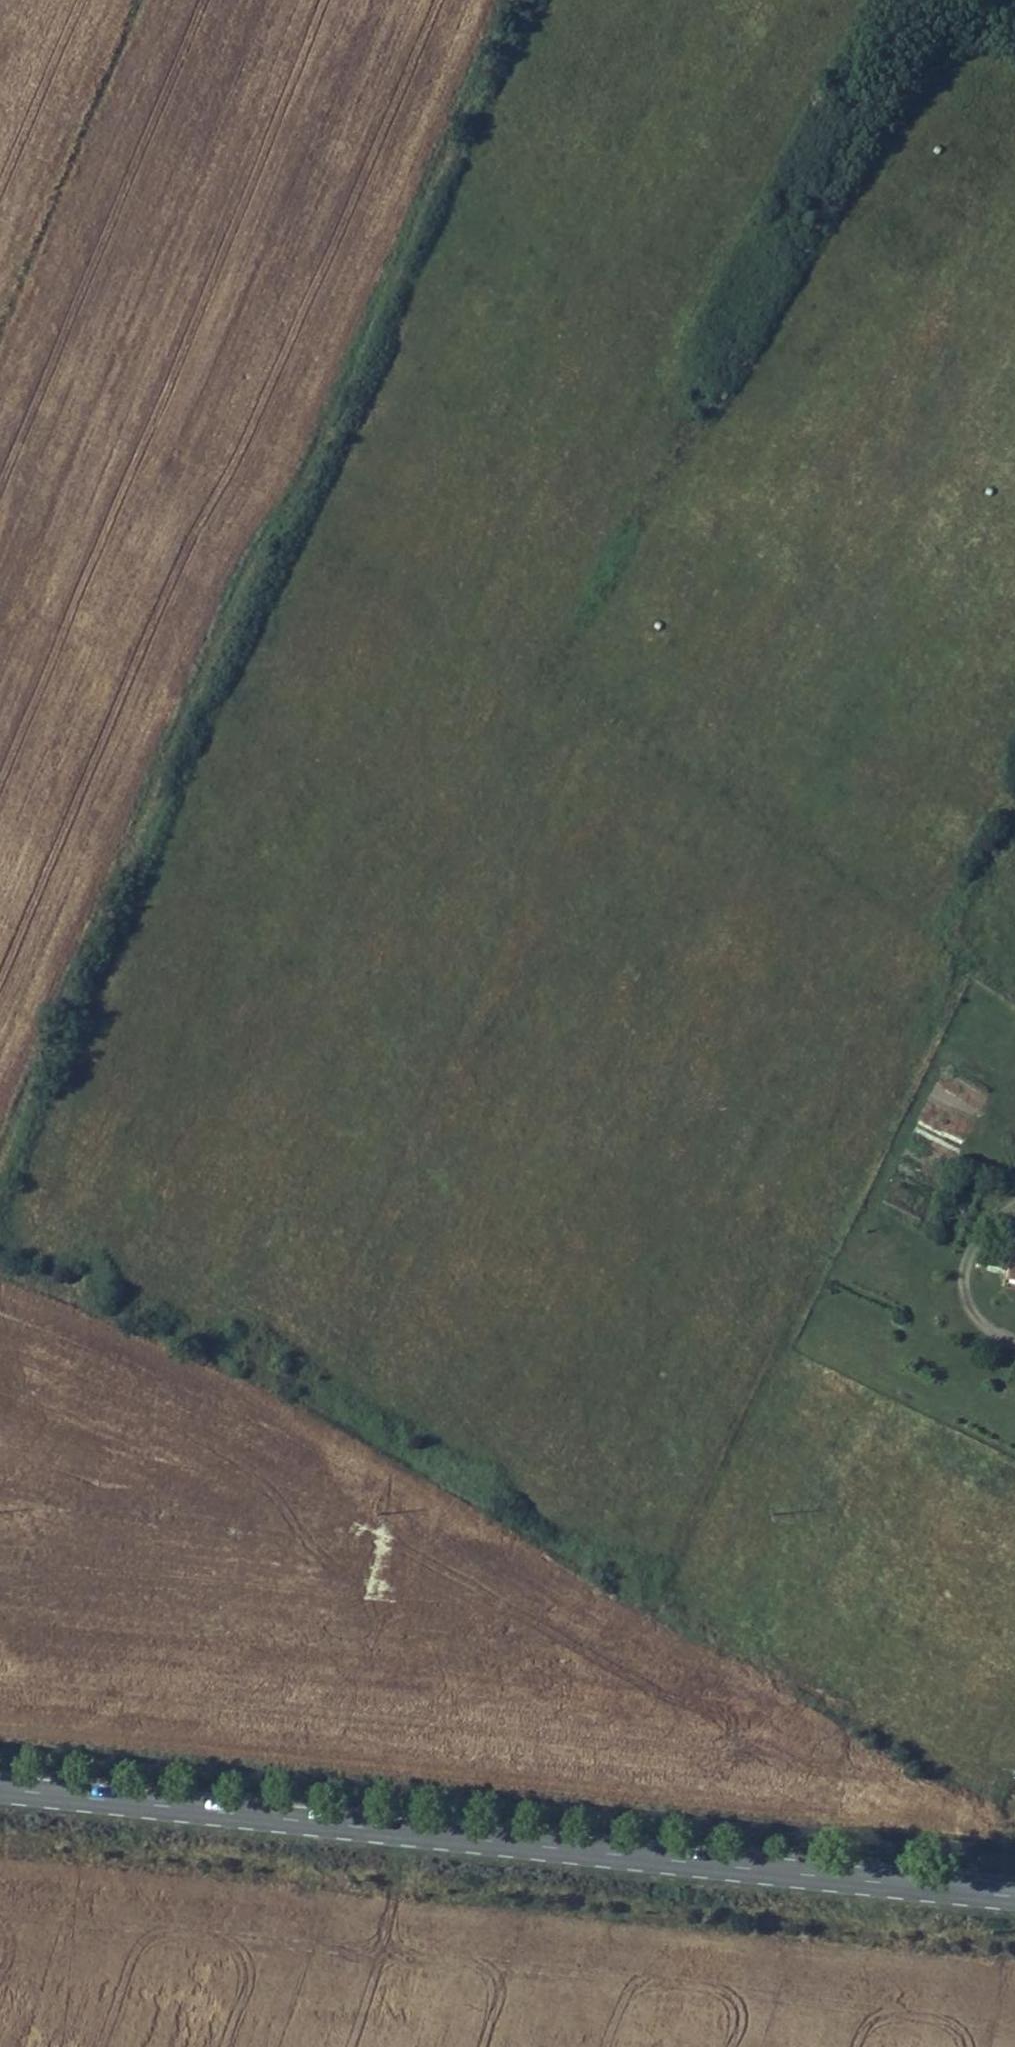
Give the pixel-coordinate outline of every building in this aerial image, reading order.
[(1005,1278),(1014,1280),(1014,1230),(1005,1278)]
